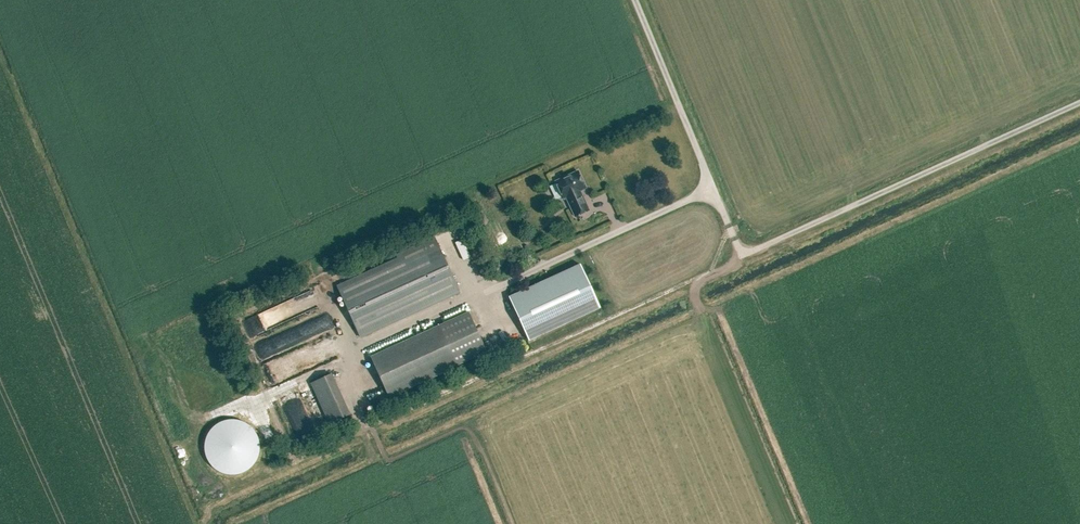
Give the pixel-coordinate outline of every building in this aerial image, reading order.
[(578,171),(555,182),(563,198),(566,197),(575,217),(589,210),(582,195),(581,195),(579,191),(586,188),(578,171)] [(398,258),(338,286),(361,337),(460,292),(435,237),(396,255),(398,258)] [(580,264),(509,297),(529,341),(600,308),(580,264)] [(469,312),(371,357),(389,396),(487,351),(469,312)] [(266,348),(268,356),(277,353),(274,345),(266,348)] [(352,415),(334,373),(311,383),(330,424),(352,415)] [(180,459),(185,470),(201,463),(196,453),(180,459)]
